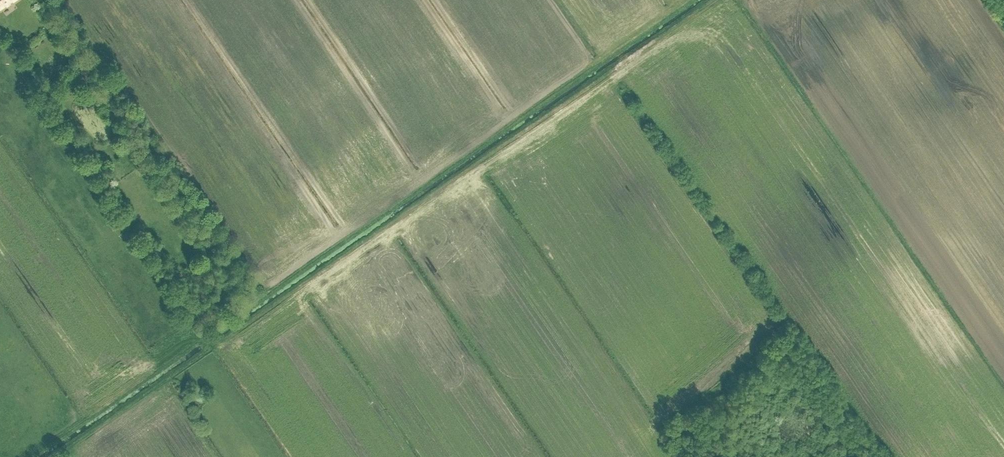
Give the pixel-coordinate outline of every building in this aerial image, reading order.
[(10,3),(15,0),(0,0),(0,9),(2,7),(3,8),(6,6),(7,7),(11,5),(10,3)] [(63,105),(47,84),(41,88),(47,96),(48,95),(59,108),(63,105)] [(140,174),(150,167),(146,161),(136,168),(140,174)] [(113,231),(122,223),(116,216),(107,223),(113,231)]
